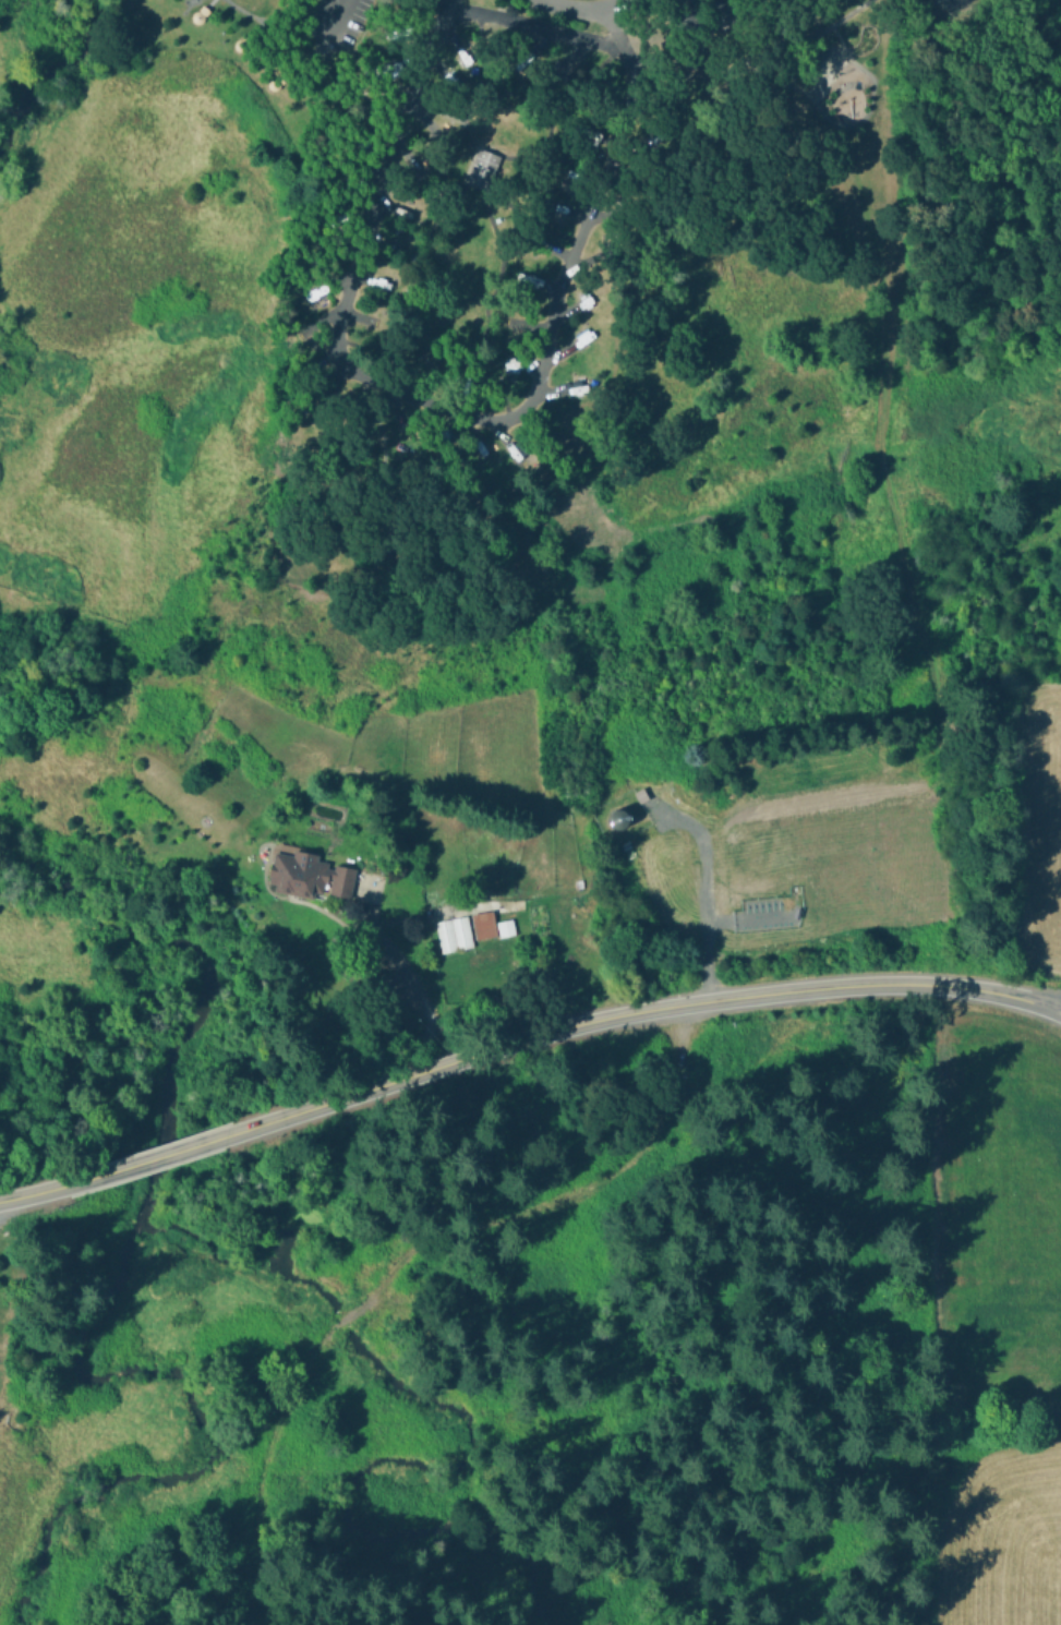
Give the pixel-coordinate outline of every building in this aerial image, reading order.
[(643,140),(647,148),(664,141),(660,132),(643,140)] [(463,184),(493,192),(503,151),(473,144),(463,184)] [(584,178),(562,167),(553,187),(574,198),(584,178)] [(398,416),(400,434),(412,433),(410,415),(398,416)] [(630,818),(619,808),(607,821),(619,831),(630,818)] [(327,898),(328,882),(340,883),(338,897),(348,898),(352,863),(271,855),(268,892),(327,898)] [(471,913),(474,939),(494,937),(491,911),(471,913)] [(433,922),(441,954),(473,946),(465,914),(433,922)] [(514,933),(511,919),(497,922),(500,937),(514,933)] [(722,1053),(704,1049),(702,1061),(720,1064),(722,1053)]
